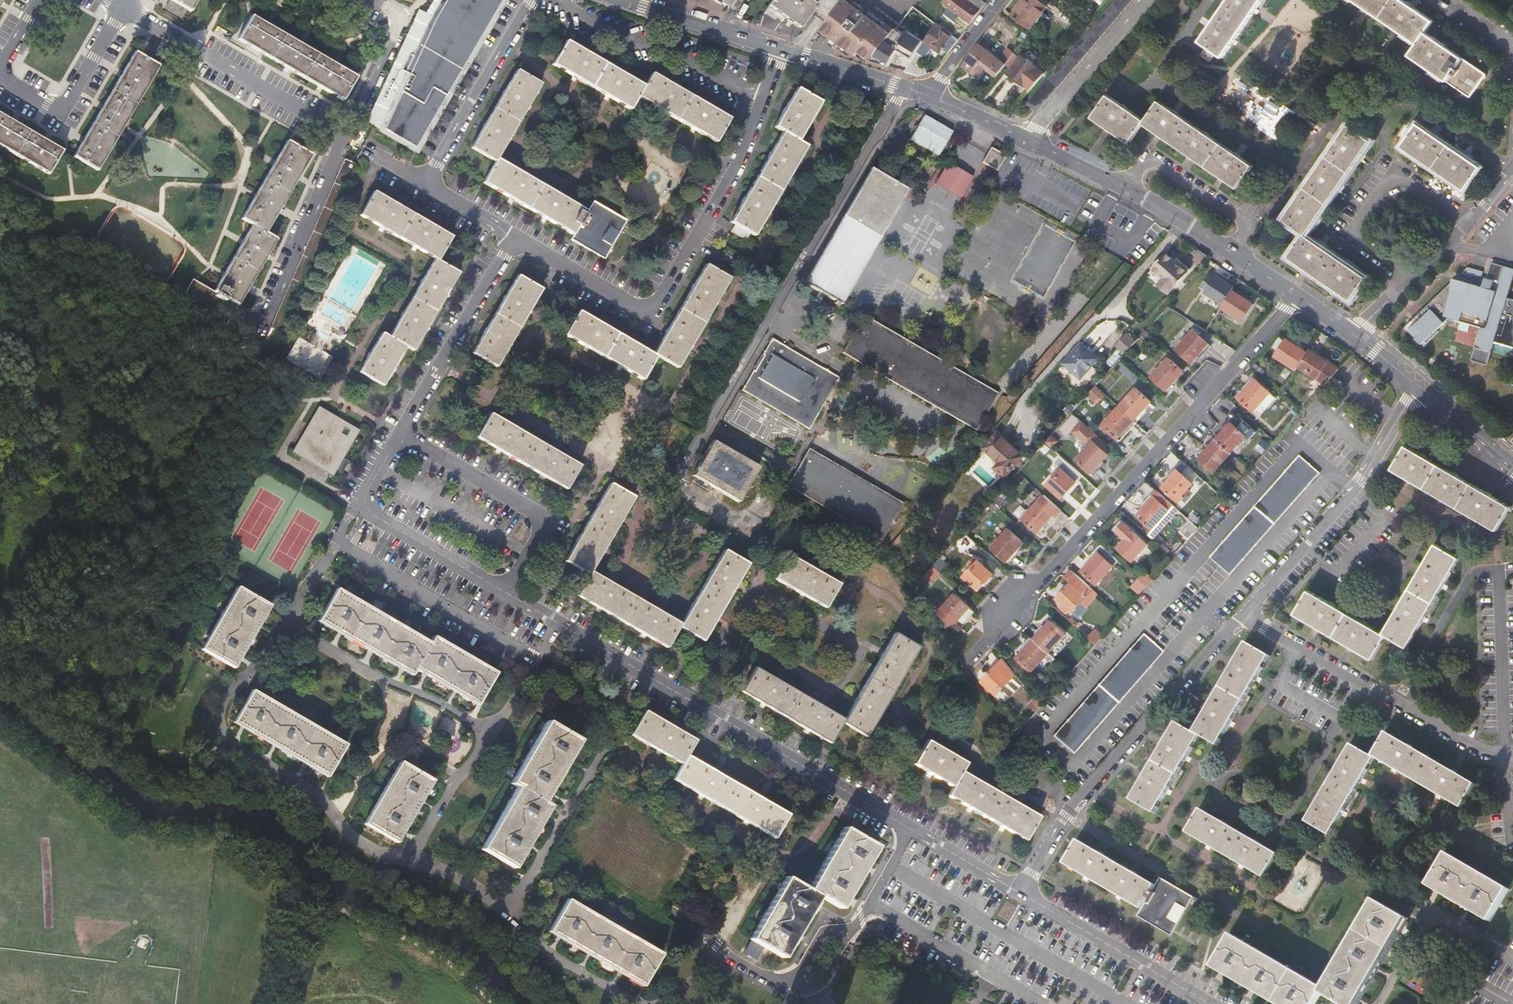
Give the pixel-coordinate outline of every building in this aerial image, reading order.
[(165,0),(169,2),(185,11),(189,13),(197,0),(165,0)] [(369,121),(381,127),(416,148),(502,0),(434,0),(426,12),(420,9),(369,121)] [(801,27),(816,4),(810,0),(772,0),(769,5),(801,27)] [(843,42),(855,51),(859,47),(862,49),(866,52),(889,22),(871,10),(868,13),(857,29),(851,24),(862,9),(864,5),(857,0),(854,3),(850,0),(844,0),(824,28),(833,35),(830,38),(840,45),(843,42)] [(1037,0),(1023,0),(1012,15),(1030,29),(1047,7),(1037,0)] [(1027,102),(1038,111),(1133,0),(1114,0),(1027,102)] [(1200,42),(1207,47),(1201,55),(1210,61),(1217,53),(1224,57),(1263,0),(1229,0),(1200,42)] [(1402,0),(1353,0),(1418,45),(1410,56),(1471,99),(1488,75),(1426,33),(1434,22),(1402,0)] [(179,21),(185,11),(169,2),(164,11),(179,21)] [(944,12),(954,20),(959,15),(948,6),(944,12)] [(868,13),(862,9),(851,24),(857,29),(868,13)] [(250,17),(237,41),(260,55),(287,70),(319,89),(341,102),(355,79),(333,66),(299,46),(267,27),(250,17)] [(889,22),(866,52),(874,58),(897,28),(889,22)] [(939,53),(942,50),(948,54),(958,41),(952,36),(953,34),(936,22),(924,41),(939,53)] [(824,28),(821,31),(830,38),(833,35),(824,28)] [(908,30),(897,47),(913,58),(916,52),(924,41),(908,30)] [(643,87),(565,42),(552,65),(575,78),(607,97),(630,110),(637,97),(659,110),(692,129),(716,143),(729,119),(651,74),(643,87)] [(976,76),(984,66),(998,76),(1007,65),(979,43),(971,53),(973,54),(963,67),(976,76)] [(904,71),(918,75),(925,73),(923,69),(917,65),(923,56),(916,52),(913,58),(904,71)] [(72,159),(97,173),(124,125),(157,68),(134,54),(122,75),(103,107),(84,140),(72,159)] [(1038,68),(1022,55),(1007,73),(1024,85),(1038,68)] [(525,176),(497,159),(508,139),(527,106),(540,84),(516,71),(503,94),(485,125),(471,149),(495,162),(483,183),(511,199),(544,219),(572,235),(570,240),(604,259),(627,220),(593,201),(587,211),(560,196),(525,176)] [(744,198),(730,223),(735,226),(749,234),(754,237),(769,211),(794,168),(806,147),(798,142),(809,123),(820,103),(796,89),(783,111),(773,128),(782,133),(770,154),(744,198)] [(1146,121),(1109,95),(1092,117),(1130,144),(1144,124),(1238,189),(1254,166),(1160,101),(1146,121)] [(61,153),(44,143),(12,124),(0,117),(0,149),(48,177),(61,153)] [(918,129),(911,141),(939,158),(952,135),(924,119),(918,129)] [(1481,168),(1419,125),(1403,148),(1465,191),(1481,168)] [(1284,221),(1304,235),(1306,236),(1371,142),(1348,126),(1284,221)] [(310,157),(286,143),(275,163),(255,196),(241,221),(251,227),(265,235),(280,209),(299,177),(310,157)] [(982,165),(996,173),(1005,159),(991,151),(982,165)] [(930,175),(899,157),(886,179),(892,182),(901,166),(927,181),(930,175)] [(277,349),(357,166),(354,164),(345,160),(265,344),(266,344),(263,351),(274,355),(277,349)] [(934,186),(959,201),(973,179),(947,165),(934,186)] [(908,191),(892,182),(886,179),(870,169),(803,282),(833,301),(832,303),(836,305),(838,303),(840,304),(908,191)] [(457,274),(437,262),(450,238),(429,225),(396,206),(370,191),(356,216),(382,231),(414,250),(433,261),(422,281),(402,316),(388,340),(376,332),(364,352),(354,370),(377,384),(388,365),(399,346),(411,353),(427,325),(445,295),(457,274)] [(731,232),(745,240),(749,234),(735,226),(731,232)] [(180,302),(224,329),(249,288),(267,256),(276,242),(265,235),(251,227),(244,241),(224,275),(214,294),(193,282),(192,281),(180,302)] [(1351,301),(1367,278),(1306,236),(1304,235),(1289,258),(1351,301)] [(722,260),(736,267),(739,261),(726,253),(722,260)] [(1169,295),(1187,274),(1165,256),(1152,271),(1163,280),(1158,285),(1169,295)] [(1453,279),(1426,304),(1444,320),(1447,317),(1478,326),(1473,345),(1487,357),(1492,341),(1512,347),(1512,315),(1512,299),(1505,297),(1512,270),(1489,262),(1481,288),(1453,279)] [(656,357),(677,369),(690,346),(705,320),(716,300),(729,279),(705,265),(693,286),(666,331),(652,355),(633,344),(600,325),(578,312),(564,336),(588,350),(619,368),(642,381),(656,357)] [(1480,271),(1465,267),(1459,273),(1479,277),(1480,271)] [(472,354),(496,369),(510,345),(529,311),(540,291),(516,277),(504,298),(485,332),(472,354)] [(1222,306),(1231,292),(1233,289),(1215,277),(1213,280),(1207,277),(1201,287),(1206,290),(1204,294),(1222,306)] [(1241,322),(1251,305),(1231,292),(1222,306),(1220,309),(1241,322)] [(1436,329),(1444,320),(1426,304),(1408,322),(1429,339),(1437,330),(1436,329)] [(842,353),(973,429),(994,394),(863,317),(842,353)] [(1423,345),(1429,339),(1408,322),(1404,326),(1423,345)] [(1127,332),(1117,344),(1126,353),(1137,341),(1127,332)] [(1197,357),(1199,359),(1210,347),(1192,332),(1175,350),(1190,364),(1197,357)] [(1144,344),(1150,338),(1144,334),(1139,339),(1144,344)] [(808,429),(839,377),(773,338),(763,354),(764,356),(755,371),(754,371),(742,390),(808,429)] [(285,361),(319,381),(332,359),(297,339),(285,361)] [(1285,341),(1274,358),(1295,371),(1297,368),(1306,355),(1285,341)] [(1063,364),(1079,379),(1097,360),(1080,344),(1063,364)] [(1468,359),(1485,364),(1487,357),(1473,345),(1468,359)] [(1315,379),(1325,363),(1308,352),(1306,355),(1297,368),(1315,379)] [(1151,378),(1168,394),(1175,387),(1172,384),(1177,380),(1182,373),(1168,360),(1151,378)] [(1237,399),(1252,413),(1269,394),(1254,381),(1237,399)] [(1151,403),(1136,390),(1119,409),(1134,422),(1144,410),(1151,403)] [(349,439),(334,429),(339,419),(319,406),(294,449),(331,470),(333,466),(340,454),(349,439)] [(1118,440),(1134,422),(1119,409),(1103,427),(1118,440)] [(1137,425),(1147,413),(1144,410),(1134,422),(1137,425)] [(544,475),(565,488),(579,464),(559,452),(513,425),(490,411),(476,434),(500,449),(544,475)] [(349,439),(355,429),(339,419),(334,429),(349,439)] [(1120,443),(1137,425),(1134,422),(1118,440),(1120,443)] [(1244,438),(1230,425),(1215,441),(1229,454),(1244,438)] [(999,429),(982,449),(997,461),(991,469),(980,460),(970,471),(994,491),(1027,452),(999,429)] [(693,476),(738,502),(759,467),(713,441),(693,476)] [(1196,458),(1213,474),(1230,455),(1229,454),(1215,441),(1209,449),(1206,446),(1196,458)] [(1077,460),(1091,474),(1108,455),(1094,442),(1077,460)] [(809,447),(787,485),(881,539),(902,502),(809,447)] [(1475,519),(1497,531),(1510,508),(1490,497),(1456,477),(1423,458),(1405,447),(1391,471),(1408,481),(1443,501),(1475,519)] [(344,464),(347,459),(340,454),(333,466),(341,470),(344,464)] [(1209,558),(1230,576),(1320,475),(1299,456),(1209,558)] [(1075,478),(1079,474),(1060,457),(1054,464),(1061,470),(1046,486),(1061,500),(1078,480),(1075,478)] [(1175,471),(1165,481),(1168,484),(1177,474),(1175,471)] [(1191,485),(1178,473),(1177,474),(1168,484),(1163,489),(1176,502),(1191,485)] [(586,574),(574,595),(599,610),(643,635),(663,647),(675,627),(700,641),(714,616),(733,584),(746,562),(722,548),(709,570),(690,603),(678,623),(658,611),(614,585),(589,570),(601,550),(619,518),(633,496),(608,482),(595,505),(576,537),(562,560),(586,574)] [(1137,516),(1151,530),(1172,507),(1154,491),(1150,496),(1153,498),(1142,511),(1137,516)] [(999,510),(1007,501),(999,494),(991,503),(999,510)] [(1045,531),(1061,512),(1043,496),(1021,520),(1036,534),(1042,528),(1045,531)] [(1150,496),(1139,508),(1142,511),(1153,498),(1150,496)] [(985,509),(995,518),(1000,511),(999,510),(991,503),(985,509)] [(1015,512),(1021,517),(1028,509),(1022,505),(1015,512)] [(1189,522),(1180,532),(1189,540),(1198,529),(1189,522)] [(1007,531),(991,549),(1005,562),(1016,550),(1022,544),(1007,531)] [(1117,550),(1132,563),(1146,546),(1132,533),(1117,550)] [(1386,636),(1407,648),(1425,617),(1444,584),(1459,559),(1436,545),(1421,570),(1402,603),(1383,634),(1365,624),(1333,605),(1308,591),(1294,615),(1318,629),(1351,648),(1373,660),(1386,636)] [(1082,573),(1097,586),(1118,562),(1100,546),(1095,551),(1096,552),(1090,558),(1093,561),(1087,567),(1082,573)] [(1008,564),(1018,552),(1016,550),(1005,562),(1008,564)] [(803,595),(823,607),(837,583),(816,571),(786,553),(772,577),(803,595)] [(963,578),(979,591),(993,575),(978,562),(973,557),(967,563),(972,568),(963,578)] [(1090,558),(1084,564),(1087,567),(1093,561),(1090,558)] [(200,646),(232,665),(238,656),(256,624),(269,603),(249,591),(254,582),(247,578),(251,571),(246,568),(237,584),(236,584),(200,646)] [(1079,606),(1086,611),(1098,597),(1071,572),(1064,580),(1070,586),(1056,601),(1062,606),(1069,613),(1071,615),(1079,606)] [(1153,580),(1146,573),(1139,581),(1146,588),(1153,580)] [(1139,581),(1131,589),(1139,596),(1146,588),(1139,581)] [(455,692),(474,703),(481,691),(493,670),(431,634),(427,641),(336,586),(317,618),(341,633),(372,651),(402,669),(408,673),(412,666),(426,675),(455,692)] [(952,627),(958,621),(969,609),(954,595),(937,614),(952,627)] [(1059,609),(1066,616),(1069,613),(1062,606),(1059,609)] [(962,626),(973,613),(969,609),(958,621),(962,626)] [(1068,619),(1066,620),(1076,629),(1080,624),(1078,622),(1075,625),(1068,619)] [(1050,623),(1033,641),(1048,655),(1065,636),(1050,623)] [(1094,631),(1087,639),(1095,646),(1102,638),(1094,631)] [(839,723),(863,737),(877,713),(904,668),(916,647),(892,633),(880,653),(853,699),(841,719),(821,707),(777,681),(752,667),(737,691),(764,707),(806,731),(827,743),(839,723)] [(1052,736),(1072,755),(1162,653),(1142,635),(1052,736)] [(1016,660),(1031,673),(1048,655),(1033,641),(1016,660)] [(1258,677),(1269,657),(1245,643),(1234,662),(1208,707),(1193,733),(1175,723),(1164,742),(1145,775),(1130,801),(1154,815),(1169,790),(1188,756),(1199,737),(1217,747),(1235,715),(1258,677)] [(1002,691),(1009,698),(1022,684),(1003,659),(982,683),(996,697),(1002,691)] [(306,763),(324,774),(343,742),(251,688),(232,720),(243,726),(276,746),(306,763)] [(1034,700),(1029,707),(1036,713),(1042,707),(1034,700)] [(669,778),(771,838),(785,814),(683,755),(691,740),(641,710),(627,734),(677,764),(669,778)] [(546,805),(540,801),(547,789),(564,759),(576,740),(543,721),(508,782),(514,786),(478,848),(503,862),(510,867),(524,842),(543,811),(546,805)] [(1320,798),(1305,823),(1310,826),(1325,834),(1329,837),(1344,811),(1363,779),(1375,759),(1399,773),(1444,799),(1462,809),(1475,785),(1453,772),(1409,746),(1386,733),(1371,757),(1351,745),(1339,764),(1320,798)] [(1002,829),(1025,842),(1038,818),(1016,805),(983,786),(961,773),(965,764),(943,751),(927,742),(913,765),(931,776),(952,788),(947,797),(971,811),(1002,829)] [(430,778),(411,766),(416,757),(407,751),(401,760),(399,759),(362,821),(394,840),(400,829),(418,798),(430,778)] [(1200,810),(1186,834),(1210,847),(1242,866),(1264,879),(1278,855),(1256,843),(1223,824),(1200,810)] [(1320,841),(1325,834),(1310,826),(1306,833),(1320,841)] [(817,898),(838,911),(846,898),(865,865),(874,850),(859,841),(842,831),(806,891),(785,879),(750,939),(751,940),(744,953),(755,960),(763,947),(782,958),(796,935),(814,903),(817,898)] [(1172,937),(1195,898),(1160,878),(1156,886),(1133,873),(1100,854),(1078,841),(1064,864),(1088,878),(1119,897),(1141,910),(1138,917),(1172,937)] [(1469,908),(1489,920),(1508,887),(1447,851),(1428,884),(1440,891),(1469,908)] [(622,975),(638,984),(657,951),(564,897),(545,930),(561,939),(591,957),(622,975)] [(1360,1001),(1378,970),(1396,940),(1407,920),(1375,902),(1323,989),(1232,935),(1213,968),(1222,973),(1253,991),(1274,1003),(1315,1003),(1321,994),(1332,1001),(1331,1003),(1358,1003),(1360,1001)]
